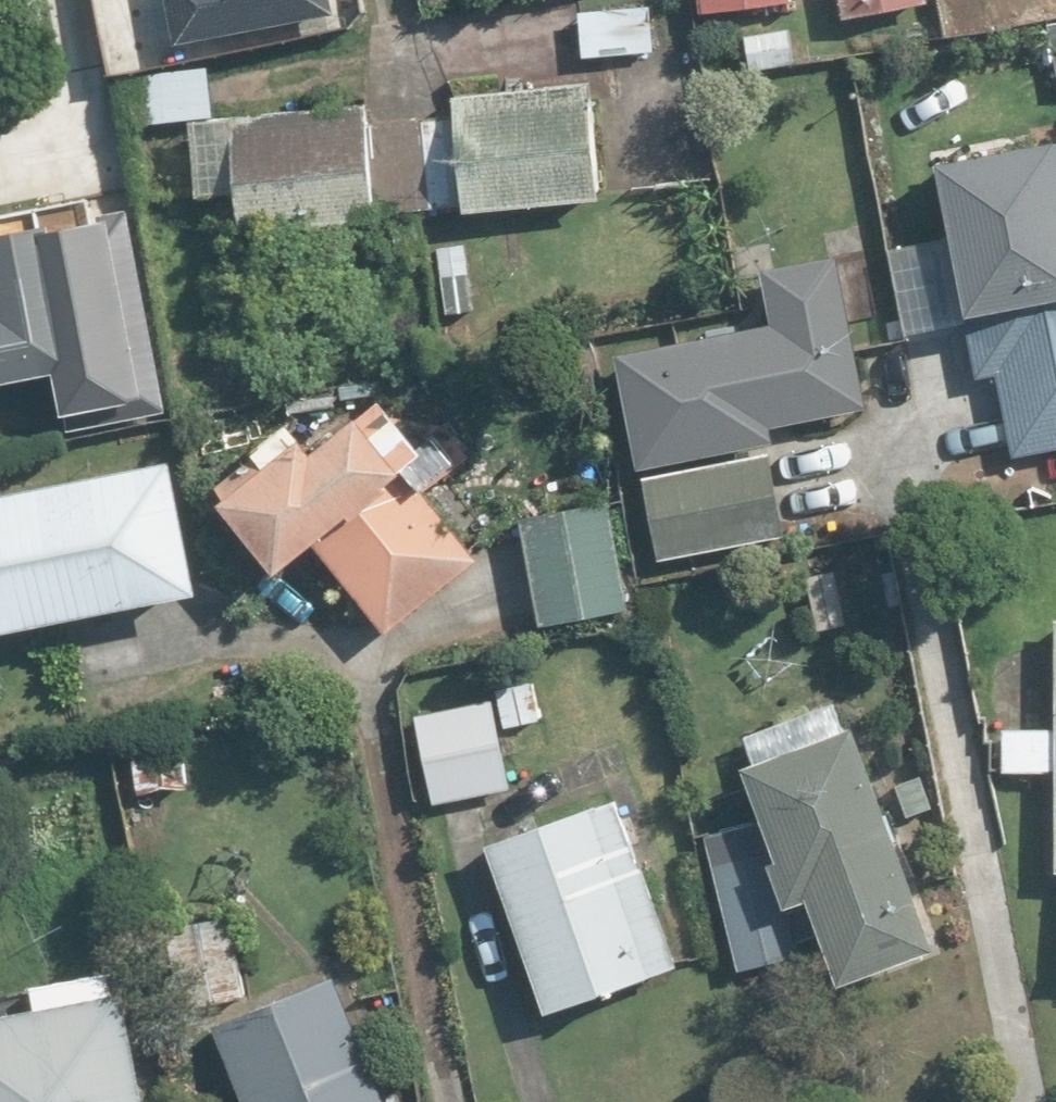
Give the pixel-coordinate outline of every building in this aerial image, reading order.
[(183,29),(329,0),(178,0),(183,29)] [(851,14),(931,0),(848,0),(851,14)] [(655,7),(585,9),(586,55),(657,53),(655,7)] [(238,190),(241,225),(397,211),(400,252),(433,249),(430,208),(470,204),(462,117),(430,120),(428,97),(218,116),(214,67),(127,75),(131,126),(201,119),(208,193),(238,190)] [(462,117),(470,204),(482,203),(483,213),(611,201),(600,75),(459,88),(462,117)] [(949,158),(967,249),(936,254),(948,313),(966,309),(979,377),(1008,371),(1024,452),(1055,446),(1055,138),(949,158)] [(65,361),(73,405),(147,391),(114,208),(0,228),(0,372),(65,361)] [(478,244),(447,244),(447,314),(478,314),(478,244)] [(647,463),(777,442),(788,441),(784,421),(874,407),(849,252),(774,265),(783,323),(629,348),(647,463)] [(269,451),(234,478),(298,562),(329,539),(399,632),(492,561),(437,489),(483,455),(464,430),(443,446),(401,392),(336,441),(325,428),(314,436),(299,416),(263,443),(269,451)] [(777,442),(647,463),(663,557),(792,537),(777,442)] [(0,492),(0,630),(216,587),(190,455),(0,492)] [(631,492),(529,509),(548,619),(649,602),(631,492)] [(502,700),(425,713),(439,803),(517,790),(507,726),(546,720),(540,681),(500,688),(502,700)] [(862,695),(752,737),(797,857),(787,860),(803,902),(828,893),(859,975),(954,939),(862,695)] [(1012,726),(1012,769),(1055,770),(1055,726),(1012,726)] [(628,799),(498,845),(557,1011),(687,964),(628,799)] [(780,849),(718,866),(746,970),(808,953),(780,849)] [(341,974),(225,1020),(258,1101),(393,1101),(341,974)] [(144,980),(0,1007),(0,1101),(167,1101),(144,980)]
